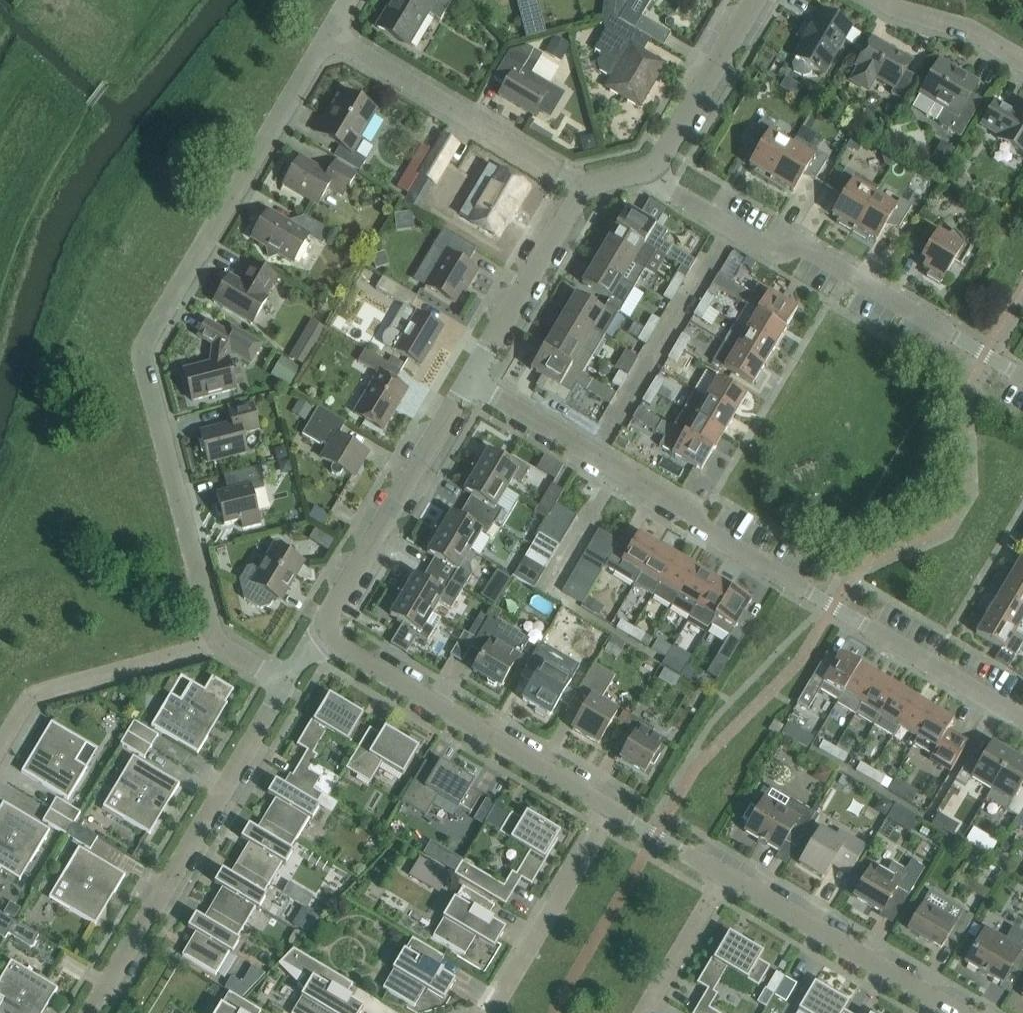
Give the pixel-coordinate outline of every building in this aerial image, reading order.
[(452,0),(392,0),(376,27),(409,46),(428,13),(440,20),(452,0)] [(537,0),(515,0),(526,38),(546,32),(537,0)] [(646,0),(630,0),(630,1),(628,0),(615,0),(613,16),(629,25),(634,28),(641,16),(650,2),(646,0)] [(851,26),(822,8),(813,23),(812,22),(800,41),(802,42),(793,57),(795,59),(792,64),(794,70),(803,76),(809,74),(812,69),(823,75),(851,26)] [(640,106),(664,65),(621,40),(629,25),(613,16),(602,19),(605,30),(595,49),(603,54),(598,62),(600,71),(612,78),(607,87),(640,106)] [(663,46),(671,34),(641,16),(634,28),(663,46)] [(562,62),(571,45),(554,35),(545,52),(562,62)] [(902,57),(894,53),(894,51),(872,38),(862,55),(856,65),(859,67),(851,80),(868,90),(876,77),(894,88),(891,93),(903,100),(906,95),(916,77),(905,71),(911,61),(904,56),(902,57)] [(560,90),(526,70),(537,51),(529,46),(509,51),(493,78),(505,85),(499,95),(533,115),(540,104),(548,110),(560,90)] [(960,137),(982,101),(970,94),(976,84),(955,72),(956,70),(940,60),(920,94),(943,108),(939,116),(938,120),(939,123),(942,126),(960,137)] [(376,111),(343,91),(333,108),(329,106),(315,131),(339,146),(334,155),(359,170),(365,161),(355,155),(363,140),(360,138),(376,111)] [(995,102),(981,125),(1000,136),(999,139),(1022,154),(1022,105),(1020,103),(1014,113),(995,102)] [(769,183),(791,145),(770,132),(774,125),(763,118),(749,140),(760,147),(749,165),(755,169),(753,173),(769,183)] [(815,179),(828,157),(796,138),(791,145),(769,183),(785,192),(787,188),(793,192),(804,173),(815,179)] [(931,159),(936,162),(930,172),(939,177),(945,167),(944,167),(954,149),(941,141),(931,159)] [(409,165),(420,172),(433,151),(422,144),(409,165)] [(420,172),(419,173),(420,174),(404,202),(418,210),(434,183),(438,176),(449,159),(433,149),(433,151),(420,172)] [(327,174),(299,157),(280,190),(281,190),(285,184),(318,204),(326,191),(331,189),(343,196),(356,174),(335,161),(327,174)] [(836,223),(852,232),(874,194),(878,187),(846,167),(832,190),(843,196),(832,215),(838,218),(836,223)] [(959,167),(946,178),(958,192),(971,182),(959,167)] [(458,214),(470,221),(494,235),(509,211),(512,212),(519,200),(527,187),(499,170),(486,193),(474,186),(458,214)] [(895,207),(874,194),(852,232),(868,241),(870,237),(876,241),(887,222),(898,229),(911,207),(900,200),(895,207)] [(689,271),(695,260),(662,240),(667,232),(627,208),(616,227),(644,244),(655,250),(655,251),(665,256),(689,271)] [(296,227),(268,210),(261,221),(262,222),(252,239),(265,247),(266,248),(269,257),(278,255),(279,255),(292,263),(308,236),(322,244),(330,231),(303,215),(296,227)] [(946,237),(928,225),(920,237),(910,254),(911,255),(912,254),(926,262),(923,268),(929,272),(926,276),(940,284),(954,261),(961,265),(971,248),(954,230),(946,237)] [(645,269),(655,251),(655,250),(644,244),(616,227),(604,245),(645,269)] [(469,284),(477,270),(467,264),(476,248),(443,229),(433,245),(445,252),(425,285),(454,303),(466,282),(469,284)] [(593,264),(634,288),(645,269),(604,245),(593,264)] [(383,253),(371,256),(375,268),(387,265),(383,253)] [(265,297),(277,277),(251,262),(244,274),(247,276),(242,283),(229,275),(214,301),(252,324),(267,298),(265,297)] [(619,311),(634,288),(593,264),(582,283),(609,299),(606,304),(618,311),(619,311)] [(678,289),(686,277),(678,273),(670,285),(678,289)] [(752,294),(718,274),(712,284),(757,311),(786,328),(797,309),(757,285),(752,294)] [(410,309),(417,297),(383,276),(375,288),(410,309)] [(671,301),(678,289),(670,285),(663,297),(671,301)] [(709,307),(716,296),(708,291),(701,303),(709,307)] [(618,311),(606,304),(602,309),(576,294),(564,313),(604,336),(618,311)] [(701,319),(709,307),(701,303),(694,315),(701,319)] [(775,347),(786,328),(757,311),(756,311),(757,312),(746,330),(775,347)] [(420,366),(443,328),(417,312),(403,335),(393,329),(388,329),(384,332),(382,336),(381,340),(384,345),(394,351),(420,366)] [(564,313),(553,331),(581,348),(593,355),(604,336),(564,313)] [(653,332),(660,320),(652,316),(645,328),(653,332)] [(228,359),(231,353),(251,365),(263,344),(229,324),(224,331),(207,321),(198,336),(212,345),(210,362),(184,369),(192,401),(235,389),(228,359)] [(746,331),(735,324),(724,342),(764,365),(775,347),(746,330),(746,331)] [(646,344),(653,332),(645,328),(638,340),(646,344)] [(582,373),(593,355),(581,348),(553,331),(542,350),(571,367),(582,373)] [(683,350),(690,338),(682,334),(675,346),(683,350)] [(303,365),(313,348),(301,341),(291,358),(303,365)] [(752,384),(764,365),(724,342),(712,361),(752,384)] [(676,363),(683,350),(675,346),(668,358),(676,363)] [(382,430),(407,388),(394,381),(400,371),(364,350),(359,360),(379,372),(355,413),(382,430)] [(576,384),(610,404),(616,394),(582,373),(571,367),(542,350),(531,369),(543,376),(537,387),(565,403),(576,384)] [(290,385),(300,368),(282,357),(272,374),(290,385)] [(617,369),(619,371),(627,375),(632,368),(621,362),(617,369)] [(620,387),(627,375),(619,371),(612,383),(620,387)] [(657,394),(664,382),(656,377),(649,389),(657,394)] [(734,414),(746,395),(718,378),(706,397),(734,414)] [(650,406),(657,394),(649,389),(642,401),(650,406)] [(723,433),(734,414),(706,397),(695,391),(684,409),(723,433)] [(305,420),(314,405),(300,398),(292,412),(305,420)] [(216,467),(214,460),(247,451),(243,437),(245,429),(258,426),(253,404),(229,410),(232,424),(200,432),(208,461),(213,460),(215,468),(216,467)] [(368,453),(351,443),(338,435),(346,422),(319,406),(302,434),(321,445),(322,444),(328,447),(321,458),(333,464),(330,468),(331,473),(336,475),(340,474),(343,470),(354,477),(368,453)] [(701,470),(712,451),(673,428),(638,407),(632,417),(664,437),(659,445),(701,470)] [(712,451),(723,433),(684,409),(673,428),(712,451)] [(285,446),(274,449),(277,459),(288,457),(285,446)] [(507,461),(488,450),(484,457),(479,455),(472,468),(507,488),(513,477),(522,483),(530,469),(510,457),(507,461)] [(289,460),(279,463),(281,470),(284,472),(291,470),(289,460)] [(261,523),(258,510),(253,491),(264,488),(258,466),(224,475),(228,490),(216,493),(219,505),(217,505),(216,508),(217,514),(220,516),(222,515),(224,524),(240,520),(242,528),(261,523)] [(494,523),(505,504),(499,501),(507,488),(472,468),(464,481),(468,483),(464,490),(477,498),(470,509),(494,523)] [(550,514),(556,504),(564,491),(552,484),(538,507),(550,514)] [(324,511),(335,516),(341,504),(329,498),(324,511)] [(571,526),(577,516),(556,504),(550,514),(571,526)] [(494,523),(470,509),(464,520),(451,512),(447,520),(442,517),(435,530),(470,551),(481,531),(487,535),(494,523)] [(565,537),(571,526),(550,514),(544,524),(565,537)] [(559,547),(565,537),(544,524),(538,535),(559,547)] [(613,552),(619,541),(599,529),(592,540),(613,552)] [(470,551),(435,530),(427,543),(431,545),(427,553),(440,560),(433,571),(457,585),(463,589),(473,573),(470,564),(464,560),(470,551)] [(657,545),(638,533),(632,544),(622,537),(619,541),(613,552),(607,562),(604,567),(633,584),(657,545)] [(552,557),(559,547),(538,535),(532,545),(552,557)] [(607,562),(613,552),(592,540),(586,550),(607,562)] [(284,551),(274,545),(263,563),(247,567),(239,580),(244,599),(260,608),(270,606),(275,597),(281,600),(304,562),(294,556),(296,553),(294,549),(290,546),(286,547),(284,551)] [(546,568),(552,557),(532,545),(526,555),(546,568)] [(652,595),(659,584),(676,556),(657,545),(633,584),(652,595)] [(601,572),(604,567),(607,562),(586,550),(580,561),(601,572)] [(540,578),(546,568),(526,555),(520,566),(540,578)] [(671,606),(678,595),(695,567),(676,556),(659,584),(652,595),(671,606)] [(1021,558),(1009,577),(1022,586),(1022,560),(1021,558)] [(595,583),(601,572),(580,561),(574,570),(595,583)] [(534,588),(540,578),(520,566),(513,576),(534,588)] [(690,617),(696,606),(713,578),(695,567),(678,595),(671,606),(690,617)] [(589,593),(595,583),(574,570),(568,581),(589,593)] [(457,585),(433,571),(427,582),(414,574),(410,582),(406,579),(398,592),(433,613),(440,601),(452,608),(463,589),(457,585)] [(1009,577),(998,596),(1022,611),(1022,586),(1009,577)] [(708,628),(710,624),(732,589),(713,578),(696,606),(690,617),(708,628)] [(583,604),(589,593),(568,581),(562,591),(583,604)] [(732,589),(710,624),(729,635),(717,655),(728,662),(742,639),(752,622),(742,615),(751,600),(732,589)] [(427,643),(428,642),(427,641),(434,629),(441,618),(433,613),(398,592),(390,605),(395,607),(390,615),(409,626),(406,631),(427,643)] [(987,615),(1022,636),(1022,635),(1022,611),(998,596),(987,615)] [(599,615),(604,607),(589,598),(584,606),(599,615)] [(562,607),(553,622),(559,626),(564,616),(575,622),(578,616),(562,607)] [(987,615),(976,634),(1001,649),(995,659),(1009,667),(1022,643),(1022,636),(987,615)] [(488,618),(476,639),(487,645),(473,670),(484,677),(485,681),(492,685),(495,683),(500,686),(527,641),(488,618)] [(628,635),(633,627),(621,620),(616,629),(628,635)] [(640,643),(645,635),(633,627),(628,635),(640,643)] [(462,662),(476,638),(464,631),(450,655),(462,662)] [(550,716),(560,698),(571,679),(551,668),(558,655),(539,644),(525,668),(537,675),(522,699),(536,708),(534,711),(544,717),(546,714),(550,716)] [(797,703),(808,709),(820,689),(838,700),(859,665),(840,653),(836,661),(825,655),(811,679),(797,703)] [(600,701),(615,675),(594,663),(568,708),(569,709),(579,691),(590,698),(572,729),(598,744),(608,727),(617,711),(600,701)] [(855,714),(878,676),(859,665),(838,700),(837,703),(855,714)] [(674,688),(681,677),(665,667),(658,678),(674,688)] [(874,725),(897,687),(878,676),(855,714),(874,725)] [(170,695),(151,726),(198,753),(208,736),(207,735),(206,736),(199,732),(207,718),(215,723),(226,704),(227,705),(227,703),(226,702),(233,689),(212,677),(204,690),(193,683),(182,702),(170,695)] [(893,736),(899,726),(915,698),(897,687),(874,725),(893,736)] [(363,715),(340,701),(329,694),(324,702),(324,701),(324,700),(323,700),(296,745),(307,751),(292,776),(290,774),(289,775),(323,795),(323,794),(328,797),(338,779),(312,764),(318,755),(314,753),(327,730),(347,742),(363,715)] [(917,737),(934,709),(915,698),(899,726),(917,737)] [(958,760),(968,743),(947,730),(953,720),(934,709),(917,737),(913,744),(932,755),(933,753),(943,759),(940,765),(951,771),(958,760)] [(645,772),(663,740),(652,733),(655,729),(630,715),(625,724),(636,731),(620,758),(645,772)] [(151,746),(158,735),(134,720),(127,732),(151,746)] [(778,735),(783,726),(774,721),(769,729),(778,735)] [(789,721),(782,733),(793,739),(800,727),(789,721)] [(32,755),(33,755),(32,754),(21,772),(68,799),(87,768),(86,767),(85,767),(75,761),(86,743),(78,738),(51,722),(50,723),(51,723),(40,742),(48,747),(40,760),(32,755)] [(419,748),(396,734),(385,727),(380,735),(369,728),(345,768),(370,783),(382,763),(403,775),(419,748)] [(144,758),(151,746),(127,732),(120,744),(144,758)] [(831,756),(835,748),(823,741),(819,748),(831,756)] [(991,789),(1012,755),(991,743),(979,763),(969,757),(955,780),(966,786),(971,777),(991,789)] [(843,763),(847,755),(835,748),(831,756),(843,763)] [(1022,806),(1022,789),(1021,787),(1022,783),(1022,761),(1012,755),(991,789),(986,798),(1006,810),(1017,817),(1022,806)] [(168,801),(169,801),(179,784),(133,756),(103,806),(150,834),(150,833),(150,832),(161,813),(153,809),(161,796),(168,800),(168,801)] [(875,757),(871,765),(892,775),(896,767),(875,757)] [(475,781),(451,767),(440,760),(436,768),(425,761),(401,801),(426,816),(438,796),(469,815),(481,795),(470,789),(475,781)] [(868,778),(872,770),(860,763),(856,771),(868,778)] [(818,778),(825,782),(831,772),(821,766),(816,773),(818,778)] [(880,785),(885,777),(872,770),(868,778),(880,785)] [(323,795),(289,775),(289,776),(291,778),(286,786),(275,780),(275,781),(275,782),(270,790),(271,790),(270,793),(268,792),(267,793),(278,800),(266,820),(263,819),(262,820),(296,840),(309,818),(312,820),(313,819),(311,818),(313,816),(314,816),(318,808),(319,808),(320,806),(317,805),(323,795)] [(786,810),(782,808),(764,797),(757,810),(750,806),(742,819),(749,823),(744,831),(779,852),(785,841),(795,847),(815,814),(792,800),(786,810)] [(74,823),(80,812),(56,798),(49,809),(73,823),(74,823)] [(877,806),(878,811),(886,815),(892,805),(882,799),(877,806)] [(2,824),(0,827),(0,868),(0,867),(9,872),(19,854),(30,860),(29,861),(31,862),(50,830),(3,802),(0,807),(0,823),(2,824)] [(1017,817),(1014,822),(1022,827),(1022,806),(1017,817)] [(66,835),(73,823),(49,809),(42,821),(66,835)] [(561,832),(526,812),(522,819),(511,812),(499,832),(530,851),(516,874),(512,871),(504,885),(462,861),(454,874),(506,905),(521,878),(531,885),(558,840),(557,839),(557,840),(556,840),(561,832)] [(296,840),(262,820),(262,821),(265,822),(259,831),(249,824),(248,826),(243,835),(244,835),(243,837),(242,837),(241,838),(252,845),(239,865),(236,863),(236,864),(269,884),(282,863),(285,865),(286,863),(285,862),(286,860),(287,861),(292,852),(292,853),(293,851),(290,849),(296,840)] [(90,849),(97,837),(74,823),(73,823),(66,835),(90,849)] [(836,838),(820,829),(810,847),(800,864),(823,878),(832,863),(849,874),(859,857),(865,846),(840,831),(836,838)] [(95,925),(96,924),(95,923),(107,904),(99,900),(107,887),(114,891),(113,892),(115,892),(125,875),(79,847),(49,897),(95,925)] [(452,874),(462,857),(456,854),(450,856),(443,867),(452,874)] [(908,895),(925,868),(911,860),(905,870),(892,863),(886,873),(872,864),(854,896),(881,912),(896,888),(908,895)] [(269,884),(236,864),(235,865),(238,867),(233,876),(222,869),(221,871),(222,871),(217,879),(218,880),(216,882),(215,881),(214,883),(225,889),(213,910),(210,908),(209,909),(243,929),(256,908),(259,909),(259,908),(258,907),(259,905),(260,905),(265,897),(266,897),(267,896),(264,894),(269,884)] [(862,881),(852,875),(845,887),(855,893),(862,881)] [(494,905),(463,886),(461,888),(464,890),(458,900),(454,898),(442,918),(446,920),(436,936),(434,934),(433,936),(464,955),(466,953),(461,950),(470,934),(494,948),(505,929),(493,921),(494,919),(483,912),(488,904),(493,907),(494,905)] [(311,920),(322,900),(304,890),(293,909),(311,920)] [(974,916),(930,891),(908,928),(941,948),(948,937),(958,943),(974,916)] [(243,929),(209,909),(209,910),(211,912),(206,920),(196,914),(195,915),(195,916),(190,924),(191,925),(190,927),(188,926),(187,927),(198,934),(186,954),(183,953),(182,954),(216,975),(229,952),(232,954),(233,953),(231,952),(233,949),(234,950),(239,942),(240,940),(237,938),(243,929)] [(5,939),(8,934),(8,933),(15,921),(0,912),(0,936),(5,939)] [(31,947),(39,935),(15,921),(8,933),(8,934),(31,947)] [(985,928),(965,962),(1001,983),(1012,966),(1022,972),(1022,971),(1022,933),(1016,946),(985,928)] [(740,939),(729,932),(724,940),(724,939),(724,938),(723,938),(696,983),(707,989),(693,1012),(718,1012),(709,1008),(718,994),(714,991),(727,968),(758,986),(770,966),(759,960),(763,953),(740,939)] [(248,950),(259,957),(267,945),(256,938),(248,950)] [(444,957),(412,938),(411,940),(414,941),(407,952),(404,949),(392,969),(396,971),(386,987),(384,986),(383,988),(414,1007),(415,1005),(410,1002),(420,986),(443,1000),(455,980),(442,973),(444,971),(433,964),(438,955),(443,959),(444,957)] [(31,1012),(39,1000),(46,1004),(46,1005),(47,1006),(57,988),(11,961),(0,979),(0,996),(4,998),(0,1005),(0,1012),(31,1012)] [(321,965),(320,967),(322,968),(316,979),(312,976),(300,996),(304,998),(295,1012),(328,1012),(329,1012),(360,1012),(364,1007),(351,999),(352,998),(341,991),(346,982),(352,985),(353,984),(321,965)] [(217,1009),(215,1012),(252,1012),(255,1009),(260,1012),(261,1011),(241,999),(230,992),(195,971),(184,989),(217,1009)] [(774,993),(784,976),(775,971),(766,988),(774,993)] [(231,976),(225,986),(243,997),(250,988),(242,983),(231,976)] [(844,1010),(848,1003),(814,982),(798,1010),(803,1012),(849,1012),(844,1010)] [(254,1005),(261,994),(255,990),(248,1001),(254,1005)]
